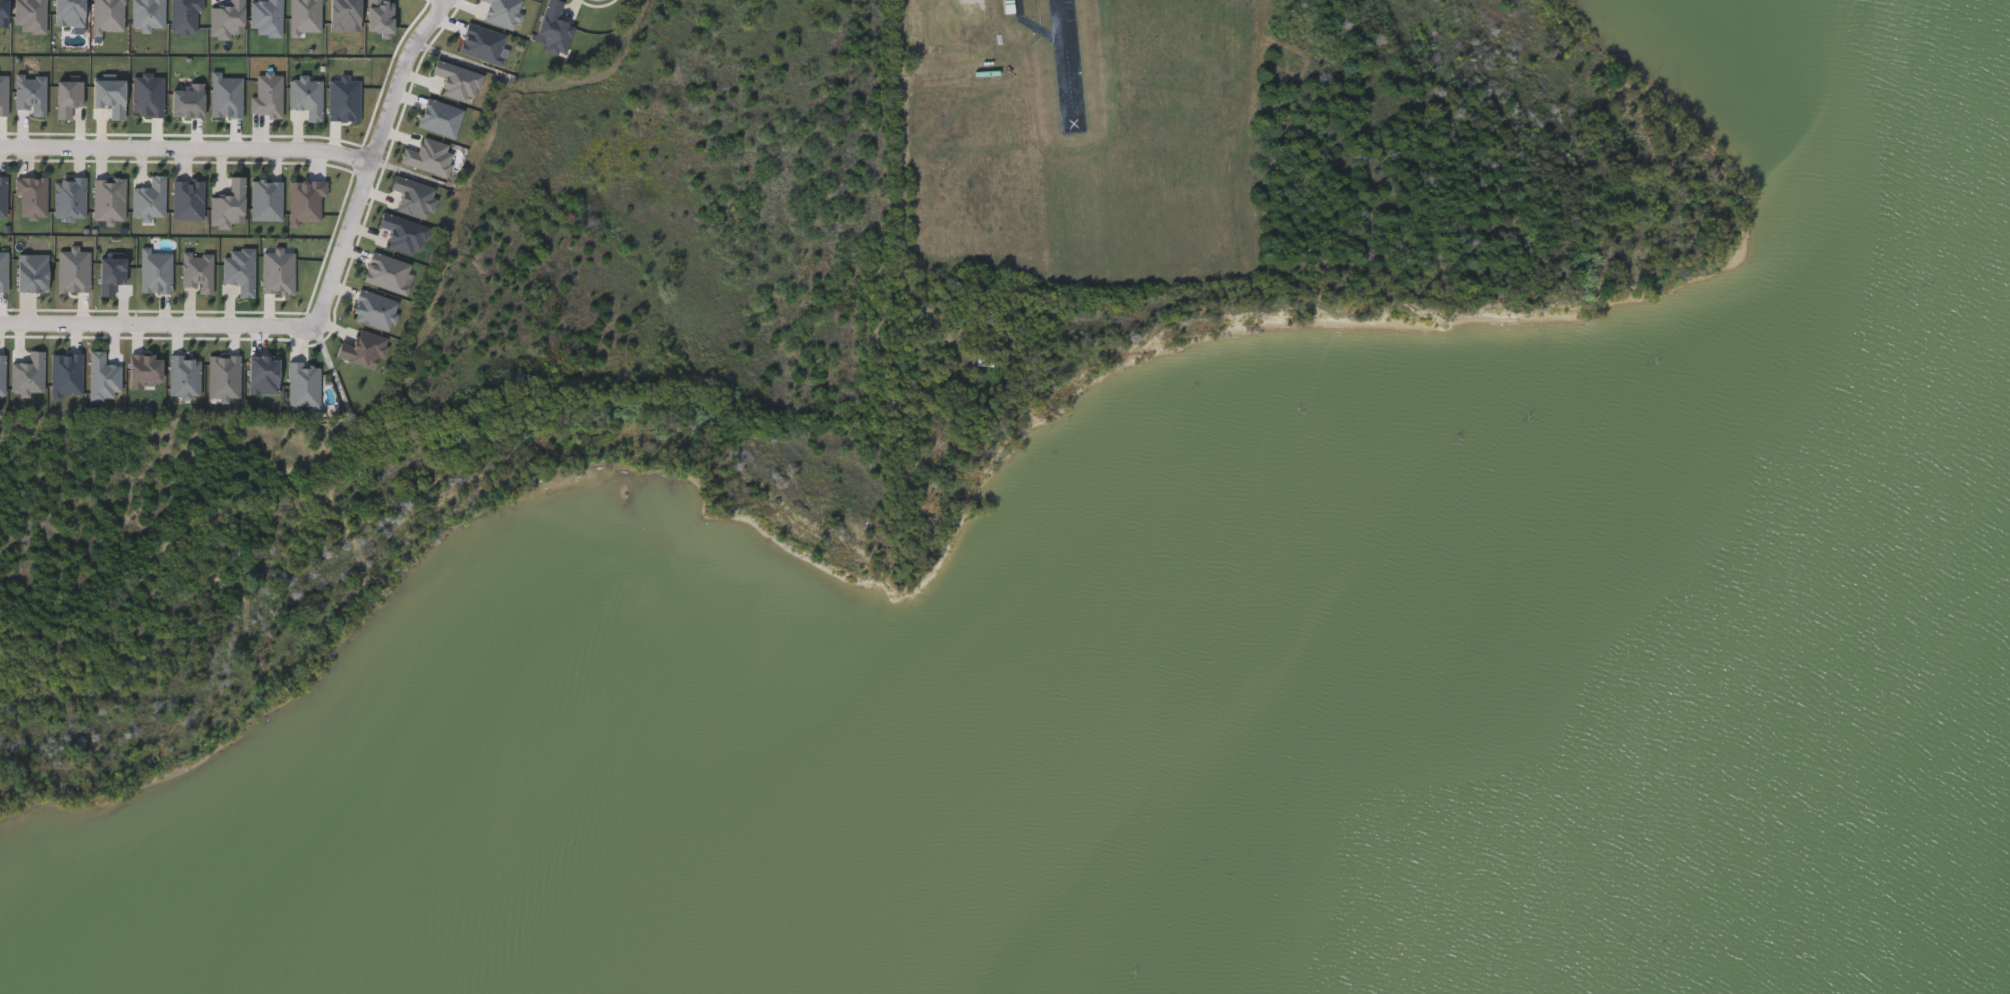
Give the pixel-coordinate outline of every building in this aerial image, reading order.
[(980,369),(995,369),(995,358),(980,358),(980,369)]
